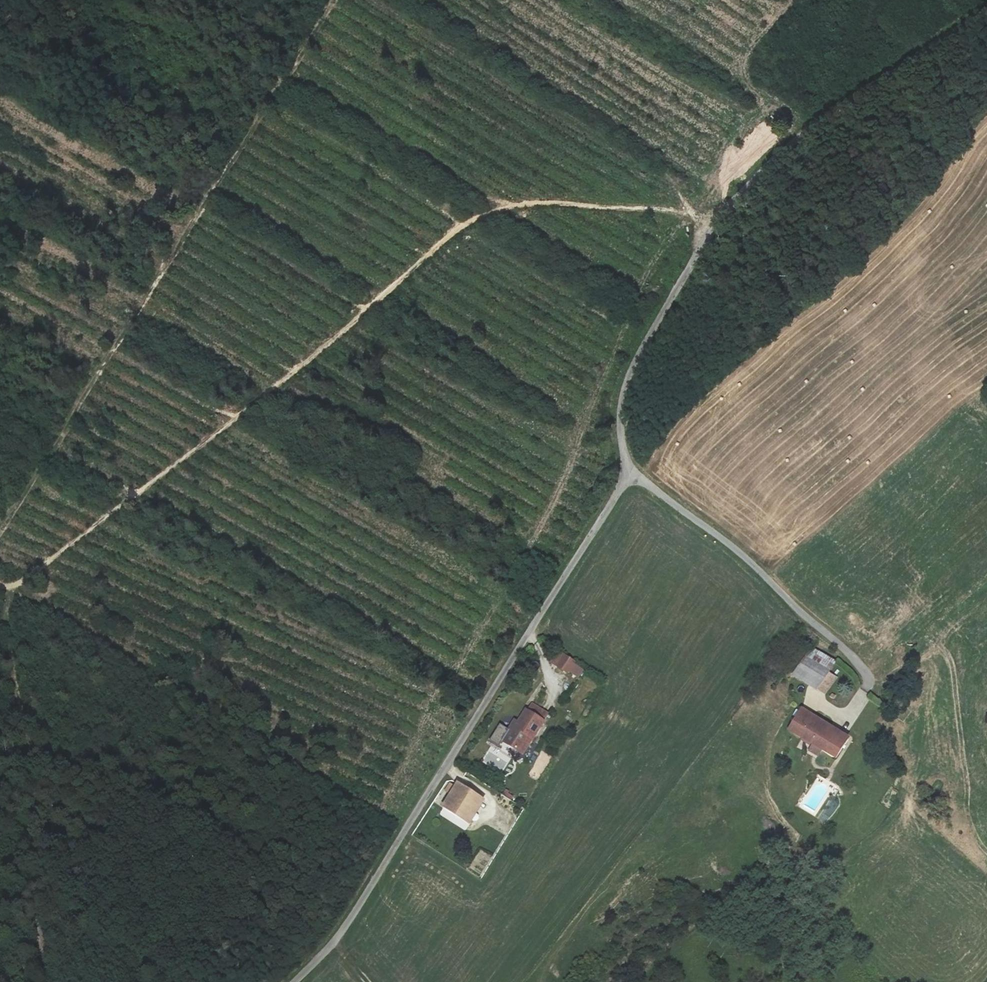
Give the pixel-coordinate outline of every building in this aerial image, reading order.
[(826,694),(837,678),(828,671),(835,659),(812,647),(805,657),(794,673),(826,694)] [(551,661),(576,677),(583,666),(558,650),(551,661)] [(513,718),(507,729),(499,724),(490,740),(498,744),(500,740),(524,754),(548,712),(532,703),(528,710),(524,708),(517,720),(513,718)] [(837,757),(850,737),(802,707),(789,727),(837,757)] [(490,746),(482,762),(502,773),(511,758),(490,746)] [(444,805),(468,820),(482,797),(458,782),(444,805)]
